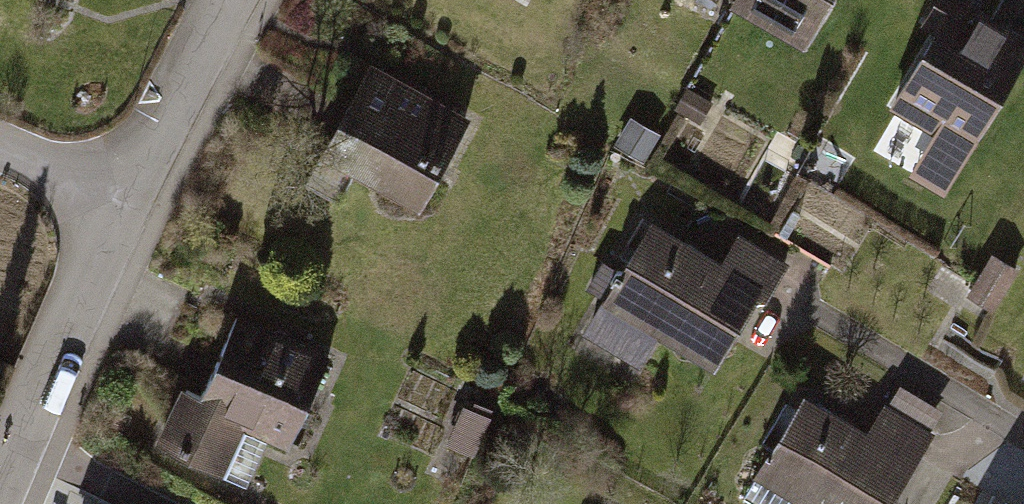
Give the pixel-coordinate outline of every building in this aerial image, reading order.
[(735,5),(728,18),(804,60),(836,0),(737,0),(735,5)] [(886,115),(970,161),(1023,62),(1023,41),(950,0),(886,115)] [(469,121),(366,69),(331,138),(356,150),(341,180),(419,219),(469,121)] [(818,178),(870,179),(871,129),(818,128),(818,178)] [(598,303),(572,348),(639,387),(661,349),(715,380),(781,266),(738,241),(721,271),(653,232),(609,309),(598,303)] [(332,359),(239,319),(203,403),(183,394),(154,459),(228,491),(251,440),(289,457),(332,359)] [(754,487),(783,503),(892,503),(941,419),(898,394),(870,441),(803,403),(754,487)] [(497,427),(469,413),(452,446),(480,461),(497,427)]
